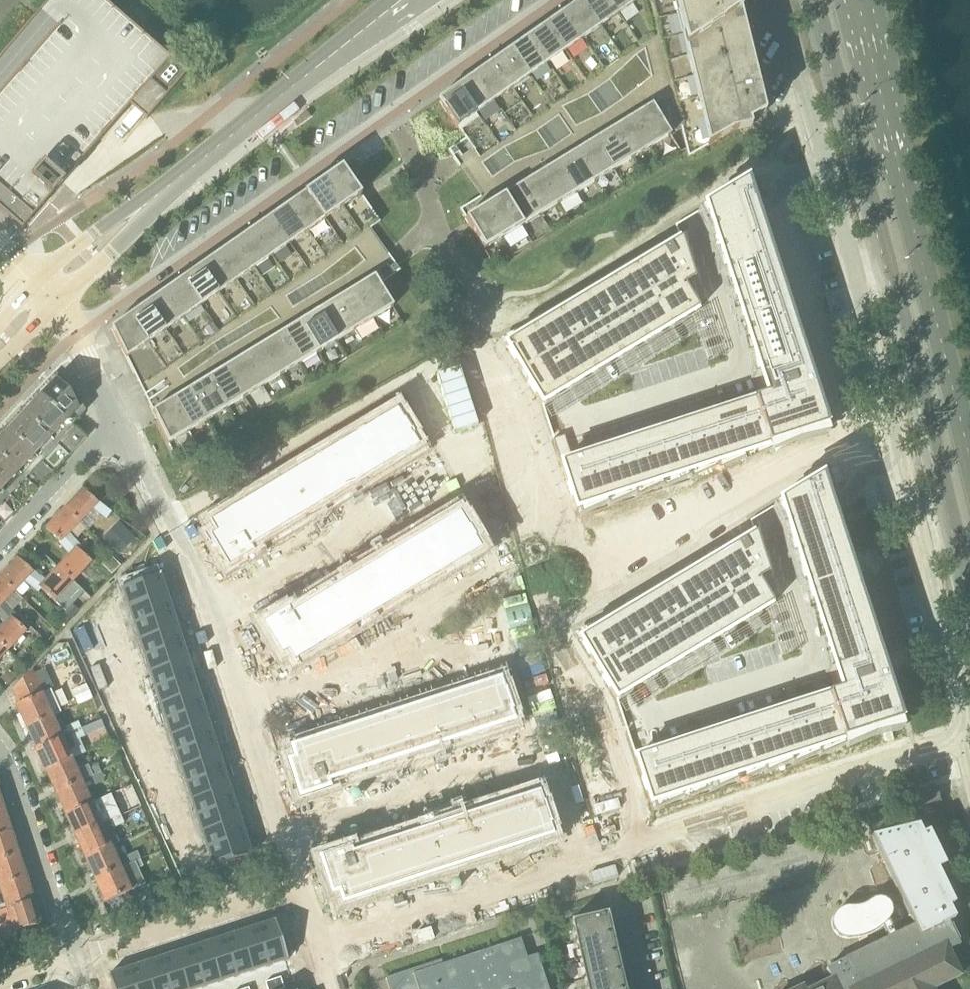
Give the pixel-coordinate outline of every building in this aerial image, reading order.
[(0,56),(0,187),(33,216),(51,195),(51,196),(63,182),(130,105),(146,120),(150,116),(157,108),(188,73),(104,0),(49,0),(39,12),(35,16),(0,56)] [(564,12),(563,13),(582,40),(600,28),(583,4),(581,0),(564,12)] [(581,0),(583,4),(600,28),(618,16),(607,0),(581,0)] [(618,16),(637,3),(635,0),(607,0),(618,16)] [(705,106),(679,121),(686,149),(688,158),(731,133),(751,128),(749,123),(763,115),(765,114),(763,107),(737,0),(679,0),(705,106)] [(563,13),(545,25),(565,53),(582,40),(563,13)] [(545,25),(528,37),(547,65),(565,53),(545,25)] [(528,37),(510,50),(529,78),(547,65),(528,37)] [(510,50),(492,62),(512,90),(529,78),(510,50)] [(492,62),(474,74),(494,102),(512,90),(492,62)] [(474,74),(457,87),(476,115),(494,102),(474,74)] [(451,91),(438,100),(441,104),(457,128),(458,127),(476,115),(457,87),(451,91)] [(652,105),(632,117),(637,125),(651,148),(671,136),(657,113),(652,105)] [(632,117),(614,128),(619,136),(633,159),(651,148),(637,125),(632,117)] [(614,128),(595,140),(600,147),(614,170),(633,159),(619,136),(614,128)] [(465,139),(448,151),(451,155),(452,157),(453,158),(459,167),(477,155),(466,139),(465,139)] [(595,140),(577,151),(582,159),(596,182),(614,170),(600,147),(595,140)] [(577,151),(559,162),(563,170),(577,193),(596,182),(582,159),(577,151)] [(559,162),(540,173),(545,181),(559,204),(577,193),(563,170),(559,162)] [(342,167),(323,180),(342,208),(341,209),(352,224),(361,217),(370,229),(380,222),(365,200),(359,193),(343,169),(342,167)] [(540,173),(522,185),(526,192),(540,215),(559,204),(545,181),(540,173)] [(323,180),(305,193),(325,221),(341,209),(342,208),(323,180)] [(565,435),(553,439),(561,464),(576,509),(826,428),(812,388),(804,363),(799,365),(752,219),(746,203),(744,197),(749,195),(749,196),(750,196),(746,183),(704,208),(705,209),(707,216),(760,378),(775,373),(781,392),(794,388),(796,393),(574,465),(572,461),(573,461),(565,435)] [(522,185),(503,196),(508,204),(522,227),(540,215),(526,192),(522,185)] [(305,193),(288,205),(307,233),(325,221),(305,193)] [(503,196),(486,206),(491,214),(490,215),(504,238),(510,248),(528,237),(522,227),(508,204),(503,196)] [(480,197),(460,210),(468,223),(472,229),(484,250),(504,238),(490,215),(491,214),(486,206),(480,197)] [(288,205),(270,217),(289,245),(307,233),(288,205)] [(270,217),(252,230),(272,258),(289,245),(270,217)] [(252,230),(234,242),(254,270),(272,258),(252,230)] [(680,240),(506,345),(542,404),(543,404),(544,403),(699,310),(684,286),(694,280),(695,280),(681,239),(680,240)] [(234,242),(217,255),(236,282),(254,270),(234,242)] [(217,255),(199,267),(219,295),(236,282),(217,255)] [(388,255),(370,268),(382,284),(400,271),(397,266),(396,265),(395,265),(388,255)] [(199,267),(181,279),(201,307),(219,295),(199,267)] [(374,277),(355,288),(360,297),(374,319),(393,307),(380,286),(374,277)] [(180,280),(164,292),(166,295),(183,320),(201,307),(181,279),(180,280)] [(355,288),(337,300),(342,309),(355,330),(374,319),(360,297),(355,288)] [(164,292),(146,304),(148,307),(165,332),(183,320),(166,295),(164,292)] [(837,296),(826,299),(830,314),(841,311),(837,296)] [(337,300),(318,311),(324,320),(337,342),(355,330),(342,309),(337,300)] [(146,304),(128,316),(131,320),(148,344),(165,332),(148,307),(146,304)] [(318,311),(300,322),(305,331),(318,353),(337,342),(324,320),(318,311)] [(128,316),(111,329),(113,332),(117,342),(135,376),(154,363),(145,346),(148,344),(131,320),(128,316)] [(300,322),(281,333),(287,342),(300,364),(318,353),(305,331),(300,322)] [(281,333),(263,345),(268,354),(282,375),(300,364),(287,342),(281,333)] [(263,345),(244,356),(250,365),(263,387),(282,375),(268,354),(263,345)] [(244,356),(226,367),(231,376),(245,398),(263,387),(250,365),(244,356)] [(226,367),(208,378),(213,387),(226,409),(245,398),(231,376),(226,367)] [(208,378),(189,390),(195,399),(208,420),(226,409),(213,387),(208,378)] [(0,439),(0,530),(86,438),(75,428),(79,423),(77,420),(85,411),(75,391),(70,393),(55,380),(0,439)] [(167,390),(147,402),(169,444),(189,432),(176,410),(177,410),(172,400),(167,390)] [(189,390),(172,400),(177,410),(176,410),(189,432),(208,420),(195,399),(189,390)] [(397,409),(209,523),(215,533),(209,537),(228,569),(254,553),(251,548),(419,447),(413,437),(414,436),(404,419),(403,420),(397,409)] [(647,754),(636,758),(651,804),(818,749),(900,723),(887,682),(886,682),(878,658),(874,659),(826,514),(823,502),(821,499),(819,492),(823,491),(824,491),(820,479),(779,504),(781,511),(783,515),(833,671),(834,672),(834,673),(849,668),(855,687),(868,683),(870,687),(648,760),(647,756),(647,755),(647,754)] [(65,507),(65,508),(80,522),(94,507),(107,518),(111,512),(98,501),(97,502),(83,489),(82,489),(84,491),(67,509),(65,507)] [(70,532),(80,522),(65,508),(64,508),(66,510),(49,528),(47,527),(46,528),(61,541),(60,542),(65,548),(75,539),(70,532)] [(288,609),(262,625),(281,657),(287,653),(294,664),(482,551),(475,540),(476,540),(466,523),(465,524),(459,514),(291,614),(288,609)] [(103,538),(120,554),(135,538),(119,522),(103,538)] [(756,534),(580,639),(616,699),(619,697),(622,695),(627,692),(773,604),(771,601),(759,581),(769,575),(768,574),(769,574),(756,534)] [(81,546),(75,539),(65,548),(71,556),(60,568),(59,567),(58,567),(73,581),(91,562),(78,549),(81,546)] [(0,576),(0,577),(14,591),(24,580),(31,585),(39,575),(33,571),(32,571),(18,558),(17,558),(19,560),(2,578),(0,576)] [(144,565),(135,569),(139,579),(148,575),(144,565)] [(73,581),(58,567),(58,568),(59,569),(51,578),(48,581),(39,575),(31,585),(39,591),(41,588),(55,600),(73,581)] [(159,575),(120,588),(126,608),(165,595),(159,575)] [(9,607),(4,601),(14,591),(0,577),(0,578),(1,579),(0,580),(0,615),(9,607)] [(165,595),(126,608),(132,626),(171,613),(165,595)] [(66,611),(63,615),(69,621),(79,611),(73,604),(66,611)] [(109,604),(98,608),(101,616),(112,612),(109,604)] [(8,650),(26,630),(13,618),(16,615),(9,607),(0,615),(0,618),(6,625),(0,631),(0,642),(8,650)] [(171,613),(132,626),(137,642),(177,629),(171,613)] [(177,629),(137,642),(142,658),(182,645),(177,629)] [(83,633),(73,638),(76,645),(87,641),(83,633)] [(87,641),(76,645),(80,653),(90,648),(87,641)] [(182,645),(142,658),(148,674),(187,661),(182,645)] [(187,661),(148,674),(153,690),(192,677),(187,661)] [(97,664),(87,669),(90,676),(101,671),(97,664)] [(14,689),(13,689),(20,704),(16,705),(26,727),(52,716),(52,715),(61,711),(51,689),(43,693),(32,670),(31,671),(14,689)] [(14,677),(9,671),(2,678),(7,684),(14,677)] [(101,671),(90,676),(93,684),(104,679),(101,671)] [(192,677),(153,690),(158,706),(198,693),(192,677)] [(295,759),(289,761),(300,797),(329,787),(327,781),(514,721),(510,709),(511,709),(505,691),(504,691),(500,679),(292,747),(295,759)] [(198,693),(158,706),(163,722),(203,709),(198,693)] [(111,695),(101,700),(104,707),(115,702),(111,695)] [(115,702),(104,707),(107,715),(118,710),(115,702)] [(203,709),(163,722),(169,738),(208,725),(203,709)] [(52,716),(26,727),(36,749),(62,738),(52,716)] [(78,723),(66,728),(70,735),(82,730),(78,723)] [(208,725),(169,738),(174,754),(213,741),(208,725)] [(125,726),(114,730),(118,738),(128,733),(125,726)] [(82,730),(70,735),(73,742),(85,737),(82,730)] [(128,733),(118,738),(121,745),(132,741),(128,733)] [(62,738),(36,749),(46,771),(72,760),(67,750),(75,746),(73,742),(70,735),(62,738)] [(213,741),(174,754),(179,770),(218,757),(213,741)] [(139,756),(128,761),(132,769),(142,764),(139,756)] [(218,757),(179,770),(184,786),(224,773),(218,757)] [(72,760),(46,771),(56,793),(81,781),(82,782),(89,778),(93,777),(90,770),(88,766),(77,772),(72,760)] [(142,764),(132,769),(135,776),(146,771),(142,764)] [(98,766),(90,770),(93,777),(101,773),(98,766)] [(93,777),(89,778),(93,786),(105,780),(101,773),(93,777)] [(224,773),(184,786),(190,802),(229,789),(224,773)] [(81,781),(56,793),(66,815),(91,803),(82,782),(81,781)] [(153,787),(142,792),(146,800),(156,795),(153,787)] [(919,792),(924,807),(941,802),(936,787),(919,792)] [(229,789),(190,802),(195,817),(234,805),(229,789)] [(91,803),(66,815),(75,837),(108,822),(121,816),(111,795),(92,804),(91,803)] [(156,795),(146,800),(149,807),(160,802),(156,795)] [(349,850),(320,859),(332,895),(339,892),(343,904),(551,836),(547,824),(549,824),(543,806),(541,806),(538,795),(351,856),(349,850)] [(234,805),(195,817),(200,834),(239,821),(234,805)] [(0,810),(0,835),(12,831),(4,809),(0,810)] [(121,816),(108,822),(112,829),(113,828),(124,823),(121,816)] [(167,818),(156,823),(160,830),(170,826),(167,818)] [(239,821),(200,834),(205,849),(245,836),(239,821)] [(108,822),(75,837),(85,859),(119,843),(113,828),(112,829),(108,822)] [(170,826),(160,830),(163,838),(174,833),(170,826)] [(822,985),(821,986),(822,987),(817,988),(934,988),(959,977),(946,951),(959,945),(947,922),(954,919),(948,907),(953,904),(936,870),(944,866),(927,831),(920,834),(916,826),(869,838),(912,926),(893,935),(886,922),(890,917),(891,912),(889,907),(887,903),(882,900),(878,899),(873,900),(868,903),(864,905),(860,907),(856,909),(851,909),(846,909),(841,910),(837,912),(833,916),(831,920),(829,925),(830,930),(832,934),(835,938),(840,941),(845,942),(850,941),(855,941),(859,940),(864,938),(868,936),(873,934),(877,931),(881,928),(887,939),(843,961),(843,962),(825,971),(831,982),(823,986),(822,985)] [(19,854),(12,831),(0,835),(0,861),(19,854)] [(245,836),(205,849),(212,869),(251,856),(245,836)] [(119,843),(85,859),(95,881),(128,866),(124,858),(126,857),(119,843)] [(181,849),(170,854),(173,861),(184,856),(181,849)] [(126,857),(124,858),(128,866),(140,860),(137,852),(126,857)] [(19,854),(0,861),(0,886),(27,877),(20,857),(19,854)] [(184,856),(173,861),(177,869),(187,864),(184,856)] [(128,866),(95,881),(105,903),(145,884),(138,869),(143,866),(140,860),(128,866)] [(34,900),(27,877),(0,886),(4,897),(0,898),(0,911),(34,900)] [(42,923),(34,900),(0,911),(0,928),(4,941),(18,936),(16,931),(42,923)] [(607,914),(571,922),(587,988),(624,988),(607,914)] [(274,921),(255,928),(268,967),(287,961),(274,921)] [(255,928),(239,933),(252,972),(268,967),(255,928)] [(434,939),(431,928),(415,932),(419,944),(434,939)] [(239,933),(223,938),(236,978),(252,972),(239,933)] [(223,938),(207,943),(220,983),(236,978),(223,938)] [(386,978),(389,988),(548,988),(537,955),(527,958),(520,939),(443,964),(441,960),(386,978)] [(207,943),(191,949),(204,988),(220,983),(207,943)] [(175,954),(187,988),(201,988),(204,988),(191,949),(175,954)] [(159,959),(169,988),(187,988),(175,954),(159,959)] [(143,964),(151,988),(169,988),(159,959),(143,964)] [(127,970),(134,988),(151,988),(143,964),(127,970)] [(108,976),(112,988),(134,988),(127,970),(108,976)] [(273,981),(275,988),(284,988),(280,979),(273,981)]
